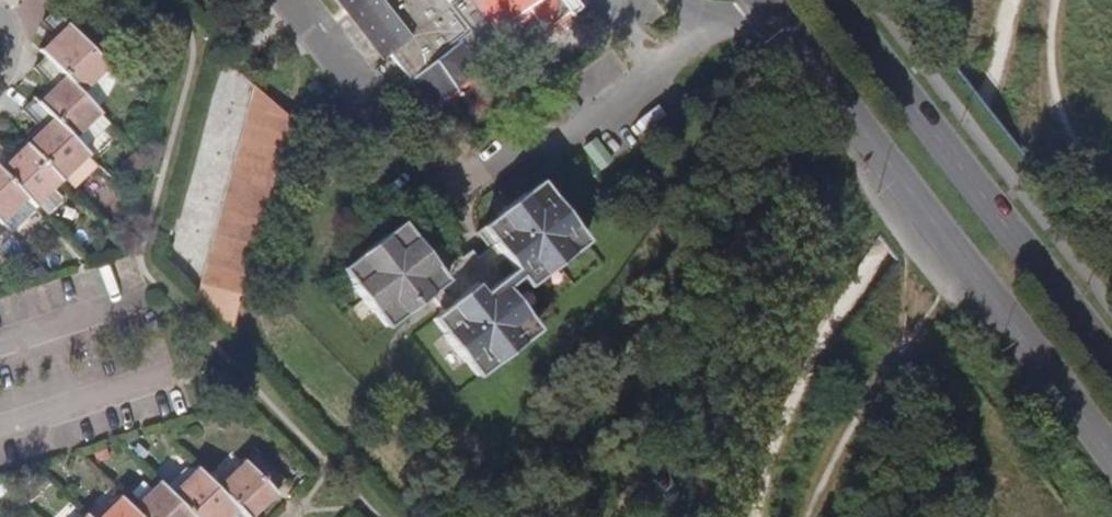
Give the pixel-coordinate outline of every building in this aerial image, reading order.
[(391,56),(412,82),(410,84),(432,112),(440,106),(442,109),(487,74),(480,63),(509,42),(522,58),(575,18),(561,0),(339,0),(386,61),(391,56)] [(55,12),(79,38),(91,28),(66,2),(55,12)] [(103,41),(91,28),(79,38),(55,12),(53,10),(41,22),(57,39),(41,55),(44,57),(93,108),(116,77),(92,51),(103,41)] [(54,90),(38,106),(70,140),(98,113),(93,108),(44,57),(33,68),(54,90)] [(234,331),(292,118),(259,86),(202,298),(234,331)] [(43,132),(27,147),(60,180),(86,156),(82,152),(70,140),(38,106),(31,99),(21,109),(43,132)] [(109,125),(98,113),(70,140),(82,152),(109,125)] [(24,198),(32,206),(35,204),(52,188),(60,180),(27,147),(12,162),(0,150),(0,173),(24,198)] [(24,198),(0,173),(0,222),(24,198)] [(355,288),(376,315),(378,313),(391,329),(408,316),(409,317),(434,297),(446,313),(437,320),(451,338),(449,341),(467,366),(471,364),(483,379),(502,364),(504,366),(526,349),(524,347),(540,334),(528,319),(530,318),(509,292),(525,280),(533,289),(546,279),(547,281),(575,259),(574,257),(588,246),(575,229),(577,227),(556,199),(554,201),(541,185),(528,196),(526,194),(499,215),(501,217),(485,230),(497,244),(481,257),(477,253),(468,260),(458,249),(437,266),(416,237),(414,240),(403,226),(390,236),(388,233),(359,256),(361,258),(346,269),(358,286),(355,288)] [(62,198),(52,188),(35,204),(47,217),(61,204),(62,198)] [(218,490),(244,516),(253,516),(286,484),(256,454),(218,490)] [(218,490),(191,463),(163,489),(190,516),(244,516),(218,490)] [(163,489),(160,486),(134,511),(139,516),(190,516),(163,489)] [(134,511),(122,499),(103,516),(139,516),(134,511)]
